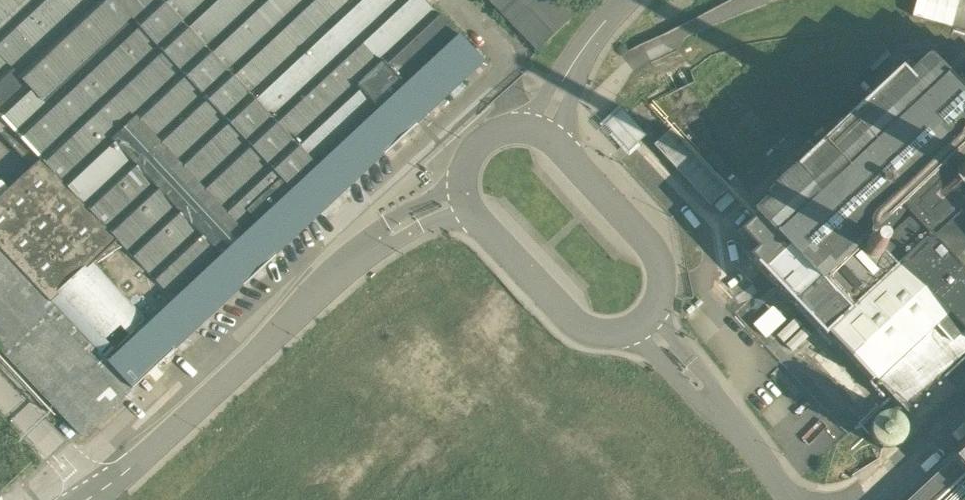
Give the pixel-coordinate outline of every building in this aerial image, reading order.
[(7,127),(34,155),(115,243),(175,302),(199,328),(245,285),(246,286),(277,257),(276,257),(386,155),(387,156),(419,126),(418,125),(485,63),(461,37),(459,39),(423,0),(0,0),(0,119),(7,127)] [(568,22),(548,0),(495,0),(540,49),(568,22)] [(912,14),(951,25),(958,0),(916,0),(912,14)] [(964,94),(964,54),(945,73),(964,94)] [(773,191),(780,198),(743,234),(757,248),(749,256),(824,335),(826,332),(874,384),(877,381),(908,414),(964,360),(964,272),(954,260),(964,250),(964,94),(945,73),(930,57),(908,77),(901,69),(773,191)] [(605,124),(630,151),(645,137),(620,110),(605,124)] [(7,127),(0,134),(0,137),(31,169),(39,161),(34,155),(7,127)] [(672,130),(655,145),(713,208),(730,193),(672,130)] [(39,161),(31,169),(0,198),(0,200),(6,206),(0,211),(0,250),(49,304),(103,254),(115,243),(39,161)] [(49,304),(0,250),(0,351),(81,438),(187,339),(163,313),(146,296),(144,298),(103,254),(49,304)] [(815,335),(775,294),(762,305),(801,348),(815,335)] [(175,302),(163,313),(187,339),(199,328),(175,302)] [(866,396),(823,349),(814,357),(851,397),(850,398),(854,403),(856,402),(857,403),(862,398),(863,399),(866,396)] [(892,449),(899,446),(904,439),(906,432),(904,424),(899,418),(892,414),(884,414),(877,417),(872,424),(870,431),(872,439),(877,445),(884,449),(892,449)]
